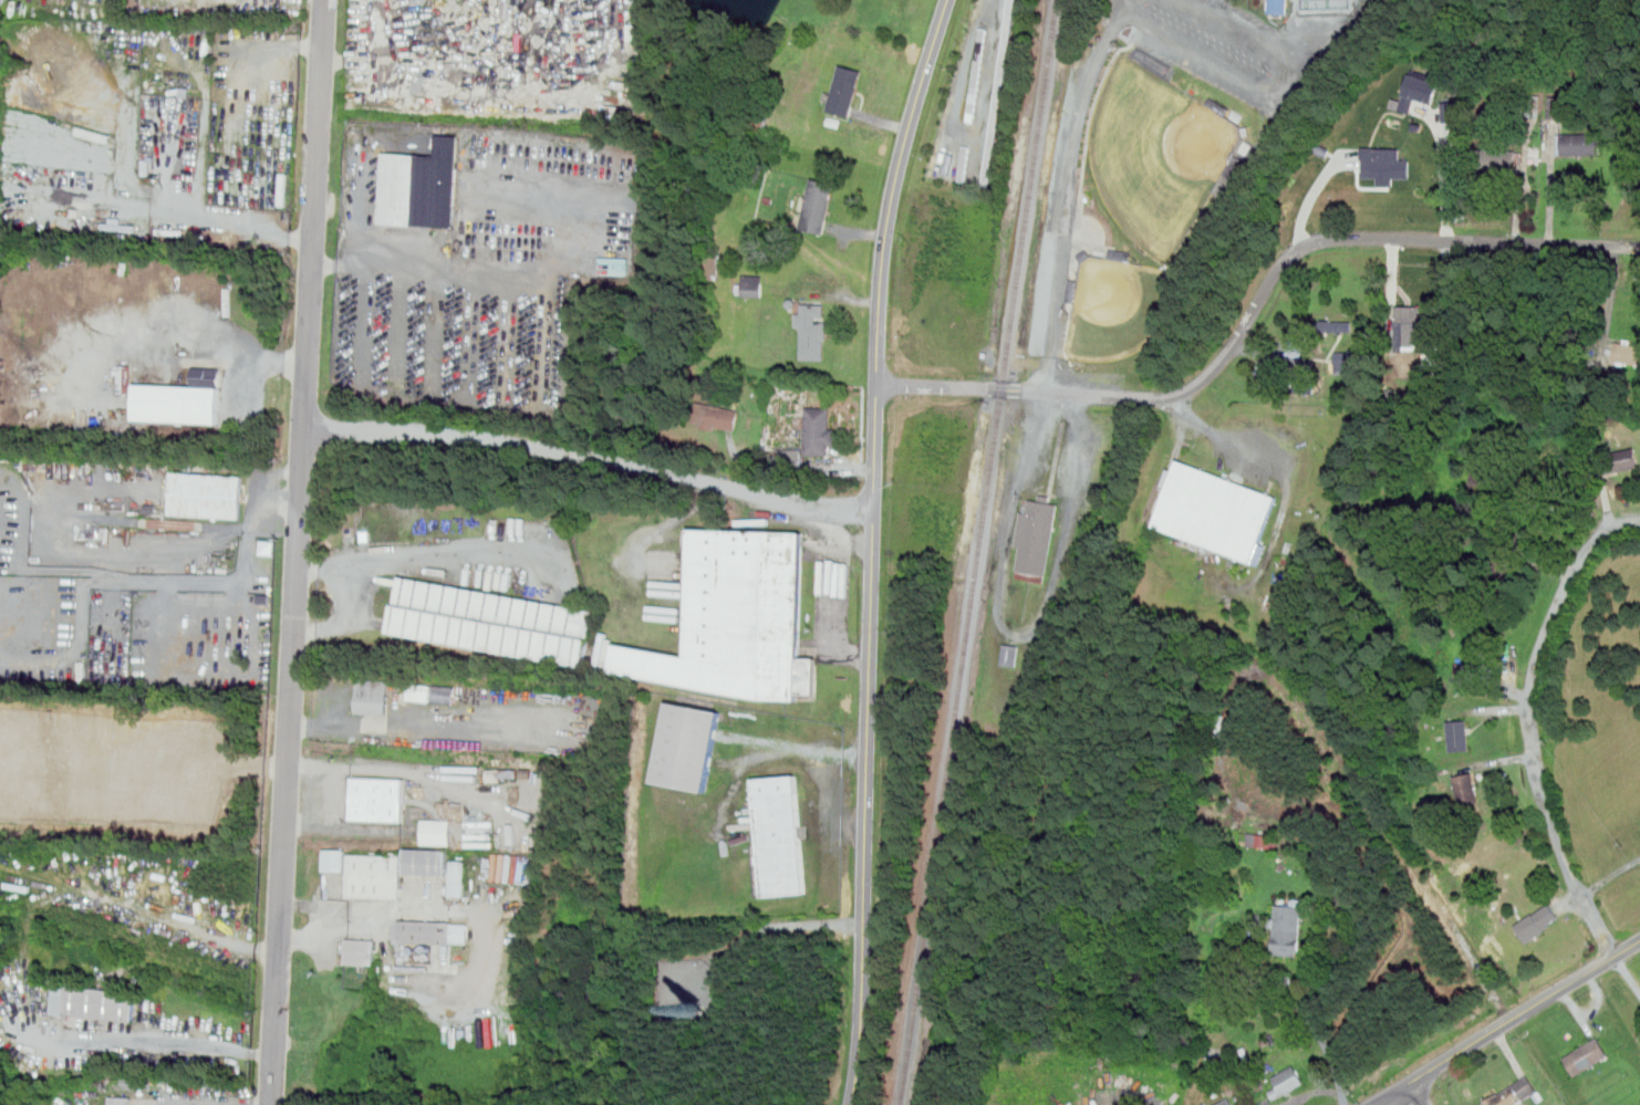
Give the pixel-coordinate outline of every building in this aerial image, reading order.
[(1269,13),(1288,14),(1289,0),(1270,0),(1269,13)] [(986,29),(980,28),(968,121),(975,122),(986,29)] [(864,70),(840,63),(828,112),(851,117),(864,70)] [(1400,110),(1411,113),(1415,98),(1433,105),(1440,83),(1410,73),(1400,110)] [(1565,117),(1565,98),(1550,98),(1550,117),(1565,117)] [(1444,126),(1458,125),(1457,102),(1443,103),(1444,126)] [(382,222),(386,154),(436,157),(438,134),(460,136),(455,228),(382,222)] [(1559,155),(1601,155),(1601,134),(1559,134),(1559,155)] [(1363,178),(1411,178),(1411,158),(1400,158),(1400,147),(1376,147),(1376,157),(1364,157),(1363,178)] [(1516,170),(1516,148),(1478,148),(1478,170),(1516,170)] [(824,234),(835,181),(811,177),(801,230),(824,234)] [(600,274),(629,275),(629,258),(601,257),(600,274)] [(764,294),(764,274),(745,274),(745,294),(764,294)] [(828,303),(798,302),(798,332),(801,332),(801,358),(827,359),(828,303)] [(1398,337),(1419,337),(1419,331),(1430,331),(1430,312),(1418,312),(1418,305),(1398,305),(1398,337)] [(1353,331),(1353,320),(1320,320),(1320,331),(1353,331)] [(1305,341),(1289,341),(1289,356),(1305,356),(1305,341)] [(1615,341),(1612,361),(1639,364),(1639,344),(1615,341)] [(1336,373),(1361,373),(1361,352),(1336,352),(1336,373)] [(1441,369),(1443,355),(1428,353),(1425,366),(1441,369)] [(136,384),(135,420),(220,424),(221,367),(193,366),(193,386),(136,384)] [(735,432),(740,410),(699,400),(694,424),(735,432)] [(834,454),(834,406),(807,406),(807,454),(834,454)] [(1606,454),(1610,473),(1639,466),(1636,446),(1606,454)] [(801,463),(801,449),(780,449),(780,463),(801,463)] [(1154,527),(1256,563),(1279,496),(1177,460),(1154,527)] [(243,475),(173,471),(170,517),(242,519),(243,475)] [(1018,546),(1020,548),(1017,577),(1047,582),(1058,503),(1025,499),(1018,546)] [(801,658),(806,531),(692,528),(688,656),(616,644),(612,671),(696,689),(760,699),(799,701),(800,691),(817,692),(818,658),(801,658)] [(392,632),(403,576),(594,612),(584,666),(392,632)] [(1017,667),(1020,646),(1006,643),(1003,664),(1017,667)] [(388,712),(388,690),(380,690),(380,679),(357,679),(357,712),(388,712)] [(454,703),(456,686),(408,681),(407,699),(454,703)] [(722,711),(668,702),(655,783),(708,792),(722,711)] [(1450,750),(1470,750),(1470,719),(1450,719),(1450,750)] [(1461,806),(1481,802),(1473,771),(1454,775),(1461,806)] [(799,774),(756,778),(762,896),(807,894),(799,774)] [(405,778),(351,778),(351,822),(405,822),(405,778)] [(451,843),(451,820),(424,820),(424,843),(451,843)] [(1272,847),(1273,834),(1248,834),(1248,846),(1272,847)] [(448,851),(447,875),(405,874),(407,848),(448,851)] [(345,872),(325,871),(326,849),(345,849),(345,872)] [(402,856),(401,898),(349,897),(350,855),(402,856)] [(450,896),(451,861),(465,862),(464,896),(450,896)] [(1276,905),(1274,955),(1300,956),(1304,898),(1291,898),(1291,906),(1276,905)] [(1529,942),(1561,917),(1548,901),(1516,927),(1529,942)] [(399,941),(401,920),(453,922),(453,924),(469,925),(468,942),(453,942),(451,944),(399,941)] [(374,966),(346,965),(347,939),(375,940),(374,966)] [(134,1022),(137,992),(68,984),(64,1014),(134,1022)] [(1564,1057),(1576,1076),(1610,1055),(1598,1036),(1564,1057)] [(1279,1086),(1269,1091),(1274,1099),(1306,1084),(1296,1064),(1274,1075),(1279,1086)] [(1516,1104),(1538,1091),(1529,1075),(1476,1104),(1517,1104),(1516,1104)] [(134,1096),(111,1096),(110,1104),(133,1104),(134,1096)]
